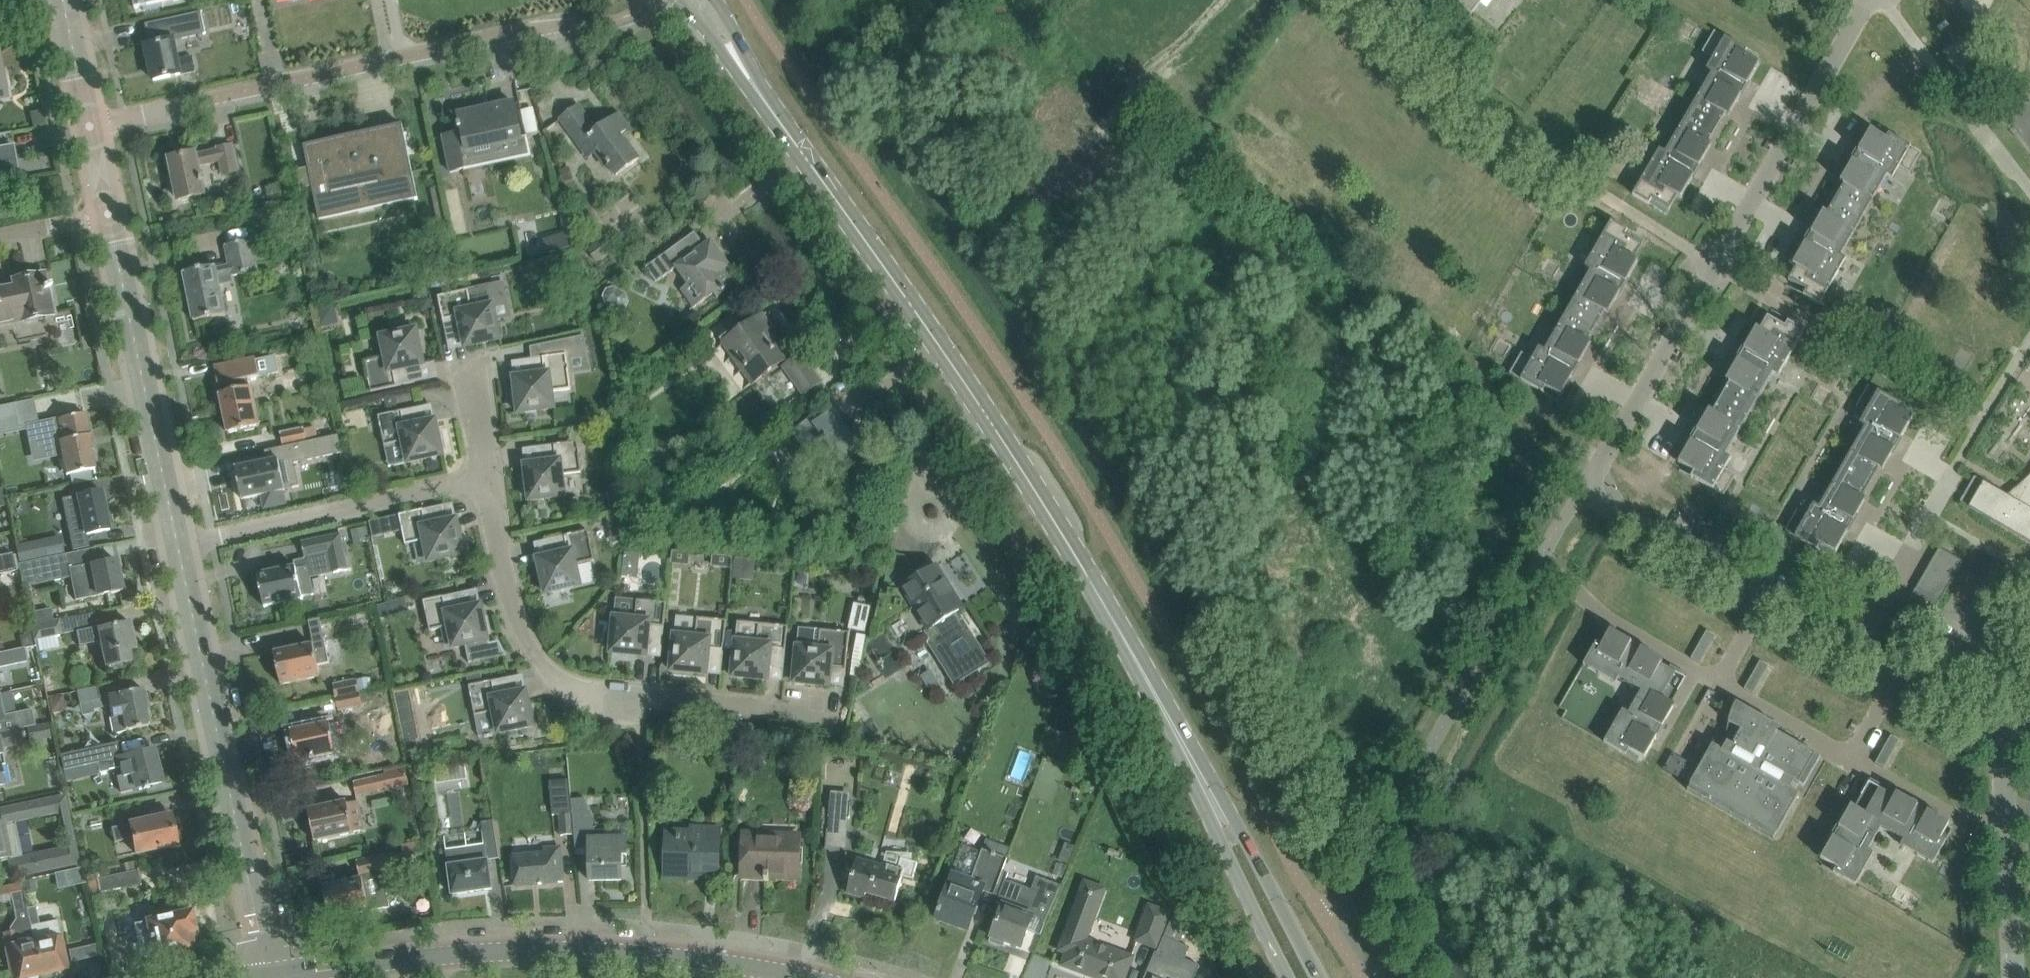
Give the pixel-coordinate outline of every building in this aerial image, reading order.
[(135,9),(143,7),(144,12),(164,8),(163,3),(179,0),(133,0),(135,9)] [(1456,3),(1471,14),(1482,0),(1458,0),(1456,3)] [(1473,16),(1498,35),(1505,27),(1479,8),(1473,16)] [(201,12),(145,24),(150,44),(146,45),(153,80),(194,71),(191,57),(178,60),(174,41),(206,34),(201,12)] [(1659,149),(1632,195),(1649,205),(1652,200),(1669,210),(1677,196),(1681,198),(1711,146),(1708,144),(1725,115),(1728,117),(1759,64),(1744,55),(1747,50),(1714,31),(1702,52),(1712,58),(1706,70),(1711,73),(1664,152),(1659,149)] [(5,97),(3,91),(8,90),(6,76),(1,77),(0,71),(0,97),(5,97)] [(511,142),(522,139),(514,103),(458,115),(460,123),(458,124),(459,129),(461,129),(462,133),(444,137),(444,136),(442,136),(450,172),(470,168),(466,151),(490,146),(494,165),(515,160),(511,142)] [(616,175),(622,171),(638,159),(620,134),(628,128),(619,115),(597,131),(578,106),(560,119),(588,158),(598,151),(616,175)] [(1909,173),(1921,153),(1888,134),(1885,139),(1870,130),(1840,183),(1843,185),(1827,214),(1823,212),(1792,265),(1796,267),(1788,280),(1806,290),(1803,295),(1819,305),(1846,259),(1840,256),(1886,176),(1892,179),(1898,167),(1909,173)] [(2,147),(0,136),(11,134),(11,132),(0,134),(0,176),(18,173),(13,146),(2,147)] [(370,133),(305,147),(309,168),(310,168),(314,188),(313,188),(318,215),(345,209),(342,196),(387,186),(390,200),(415,195),(405,147),(374,153),(370,133)] [(238,171),(237,165),(233,145),(217,149),(217,150),(196,154),(195,153),(170,159),(179,200),(204,194),(198,165),(220,161),(222,174),(238,171)] [(439,203),(434,204),(437,221),(442,220),(439,203)] [(1522,352),(1509,374),(1542,392),(1545,387),(1560,396),(1591,343),(1587,341),(1604,312),(1607,314),(1638,261),(1634,259),(1642,246),(1625,235),(1627,231),(1611,221),(1584,267),(1590,270),(1545,349),(1539,346),(1533,358),(1522,352)] [(717,298),(720,296),(736,284),(725,269),(728,267),(710,242),(704,247),(694,233),(646,267),(657,283),(678,268),(690,284),(685,288),(698,306),(714,294),(717,298)] [(194,322),(214,318),(226,315),(218,276),(231,273),(232,276),(258,271),(251,239),(225,245),(230,265),(216,268),(215,266),(184,273),(194,322)] [(586,249),(596,263),(609,253),(600,240),(586,249)] [(20,320),(53,314),(47,288),(51,286),(50,283),(46,285),(44,273),(12,280),(14,285),(0,288),(0,325),(20,320)] [(603,296),(604,304),(617,311),(624,308),(629,301),(626,293),(614,287),(606,289),(603,296)] [(500,339),(496,320),(493,304),(472,308),(468,290),(438,296),(447,338),(462,335),(465,347),(500,339)] [(743,389),(775,366),(791,354),(782,341),(778,343),(769,330),(772,328),(763,315),(741,329),(732,317),(713,330),(723,343),(714,349),(715,350),(724,344),(732,356),(729,358),(739,373),(742,370),(751,382),(742,388),(743,389)] [(1777,377),(1804,331),(1788,322),(1785,327),(1767,316),(1759,330),(1756,328),(1725,381),(1729,383),(1712,412),(1709,410),(1678,463),(1693,472),(1690,477),(1723,496),(1736,475),(1725,469),(1731,457),(1726,454),(1772,374),(1777,377)] [(371,392),(396,386),(415,382),(412,367),(424,364),(416,329),(381,336),(385,357),(365,361),(371,392)] [(526,376),(514,377),(518,413),(538,410),(554,408),(552,392),(571,389),(569,375),(566,354),(587,351),(584,336),(541,345),(543,357),(531,359),(530,359),(524,360),(526,376)] [(783,367),(791,377),(808,364),(801,355),(783,367)] [(250,388),(250,386),(248,378),(259,376),(256,358),(214,367),(218,385),(220,384),(222,394),(220,394),(228,433),(260,426),(252,388),(250,388)] [(1897,409),(1900,404),(1878,391),(1877,392),(1868,386),(1856,407),(1866,412),(1859,424),(1864,427),(1818,507),(1813,504),(1806,515),(1797,510),(1785,531),(1795,536),(1794,536),(1817,549),(1819,544),(1835,553),(1865,500),(1862,498),(1878,469),(1882,471),(1912,418),(1897,409)] [(0,406),(0,421),(12,419),(9,404),(0,406)] [(403,442),(403,443),(408,462),(443,455),(435,420),(424,422),(420,406),(378,415),(384,446),(403,442)] [(44,480),(75,473),(94,469),(90,451),(93,450),(85,413),(47,421),(49,433),(61,430),(63,441),(37,446),(44,480)] [(827,473),(843,462),(859,450),(833,413),(814,427),(810,429),(806,424),(796,431),(827,473)] [(529,500),(549,497),(565,496),(562,475),(581,472),(577,442),(535,447),(537,463),(525,464),(529,500)] [(285,490),(278,459),(235,468),(242,499),(263,495),(265,507),(285,503),(283,490),(285,490)] [(2004,494),(1983,482),(1968,507),(2029,543),(2029,474),(2021,484),(2007,495),(2004,494)] [(77,496),(64,499),(74,549),(90,546),(87,534),(109,530),(101,490),(82,495),(77,495),(77,496)] [(429,561),(444,558),(464,554),(456,519),(445,521),(441,505),(399,514),(405,545),(424,541),(429,561)] [(354,543),(368,540),(365,527),(351,530),(354,543)] [(545,593),(565,589),(580,585),(576,564),(594,560),(588,530),(546,540),(549,555),(537,558),(545,593)] [(264,606),(284,602),(304,598),(303,597),(314,595),(310,573),(320,571),(321,575),(348,570),(345,558),(343,558),(342,555),(345,554),(340,533),(302,541),(305,558),(298,560),(299,566),(258,574),(264,606)] [(61,555),(58,539),(39,543),(42,559),(61,555)] [(122,590),(116,559),(98,563),(94,548),(18,564),(23,587),(72,577),(77,599),(75,599),(75,600),(122,590)] [(1963,562),(1940,549),(1939,548),(1915,589),(1916,590),(1911,598),(1934,611),(1939,603),(1963,562)] [(17,571),(13,554),(0,557),(0,575),(17,571)] [(986,662),(955,613),(960,609),(959,608),(962,607),(946,582),(944,583),(934,567),(903,586),(929,628),(924,632),(955,681),(986,662)] [(489,644),(488,640),(481,605),(469,607),(466,591),(423,600),(430,631),(449,627),(453,647),(465,645),(469,663),(506,655),(506,654),(505,654),(498,642),(489,644)] [(662,645),(664,625),(666,602),(637,600),(635,619),(614,617),(610,652),(646,656),(647,644),(662,645)] [(853,601),(847,627),(864,631),(870,605),(853,601)] [(31,626),(34,640),(56,636),(77,631),(74,617),(54,621),(31,626)] [(722,663),(724,643),(727,620),(697,617),(695,637),(674,634),(671,670),(706,674),(708,662),(722,663)] [(317,665),(329,662),(320,619),(309,621),(313,644),(274,652),(281,684),(320,676),(317,665)] [(788,626),(758,623),(737,621),(732,676),(768,680),(769,668),(784,669),(788,626)] [(105,667),(112,666),(131,662),(129,650),(135,649),(129,622),(98,628),(98,627),(77,631),(79,642),(99,637),(105,667)] [(849,632),(820,629),(799,627),(793,682),(829,686),(830,674),(845,675),(849,632)] [(1673,671),(1660,664),(1662,661),(1646,651),(1610,630),(1601,646),(1596,643),(1583,665),(1584,665),(1599,674),(1615,683),(1618,678),(1641,691),(1628,713),(1622,710),(1613,726),(1604,742),(1626,755),(1626,754),(1629,750),(1644,759),(1651,746),(1665,722),(1674,706),(1671,704),(1687,676),(1687,675),(1675,668),(1673,671)] [(1699,663),(1715,636),(1706,631),(1690,658),(1699,663)] [(31,644),(28,633),(18,636),(21,647),(31,644)] [(864,635),(861,635),(856,634),(850,675),(858,676),(864,635)] [(9,664),(7,652),(0,654),(0,666),(9,664)] [(1752,694),(1753,693),(1768,666),(1759,661),(1744,689),(1752,694)] [(367,677),(357,679),(359,691),(369,688),(367,677)] [(492,681),(469,685),(475,715),(494,712),(498,732),(514,729),(533,725),(526,690),(525,690),(514,693),(511,677),(492,681)] [(355,678),(332,683),(335,697),(358,692),(358,691),(355,678)] [(107,696),(108,697),(98,700),(95,687),(76,691),(81,715),(110,709),(112,718),(109,719),(113,734),(125,731),(149,726),(145,711),(148,711),(143,688),(107,696)] [(358,692),(335,697),(338,710),(361,705),(361,703),(368,702),(366,691),(358,692)] [(63,695),(48,698),(51,713),(66,710),(63,695)] [(1776,732),(1779,727),(1736,702),(1733,709),(1728,724),(1726,740),(1726,743),(1722,750),(1712,744),(1689,785),(1776,834),(1799,794),(1790,788),(1794,781),(1798,784),(1815,754),(1776,732)] [(0,720),(0,731),(25,726),(23,716),(5,719),(0,720)] [(298,763),(317,758),(337,754),(337,752),(347,750),(341,723),(331,725),(330,722),(291,731),(298,763)] [(1,749),(50,739),(48,726),(0,736),(0,785),(4,784),(1,766),(5,766),(1,749)] [(1883,768),(1899,740),(1890,735),(1875,763),(1883,768)] [(70,755),(60,757),(64,773),(97,764),(100,772),(108,770),(108,769),(120,767),(122,775),(116,777),(120,793),(136,789),(142,787),(162,782),(153,749),(121,757),(117,743),(92,749),(70,755)] [(435,783),(448,781),(446,766),(433,768),(435,783)] [(375,777),(353,781),(356,794),(378,790),(375,777)] [(1949,823),(1912,802),(1895,793),(1893,797),(1881,790),(1883,786),(1870,779),(1854,808),(1850,806),(1842,822),(1833,837),(1828,845),(1820,859),(1836,867),(1834,871),(1833,873),(1855,885),(1865,868),(1874,853),(1868,849),(1881,827),(1903,840),(1900,845),(1916,854),(1932,864),(1945,841),(1944,841),(1940,839),(1948,824),(1949,823)] [(574,834),(571,799),(570,781),(550,782),(552,815),(560,814),(561,835),(574,834)] [(847,818),(849,794),(831,792),(828,816),(847,818)] [(571,799),(574,834),(575,848),(589,848),(590,880),(622,880),(621,856),(627,856),(626,838),(605,838),(605,830),(595,830),(586,798),(571,799)] [(49,814),(46,800),(0,810),(0,861),(7,860),(7,858),(9,857),(13,877),(39,871),(36,855),(22,858),(14,821),(49,814)] [(315,841),(334,837),(354,833),(353,831),(364,829),(358,801),(347,803),(346,801),(308,809),(315,841)] [(136,853),(156,849),(176,845),(168,810),(149,814),(150,820),(111,828),(114,843),(133,839),(136,853)] [(486,845),(446,850),(448,865),(449,875),(452,894),(492,889),(489,869),(488,861),(500,860),(495,822),(483,824),(486,845)] [(691,838),(666,837),(665,877),(687,878),(687,873),(719,874),(720,829),(691,828),(691,838)] [(798,878),(799,858),(799,840),(764,839),(764,834),(744,833),(742,873),(765,874),(764,882),(769,882),(769,877),(798,878)] [(1058,861),(1067,864),(1074,846),(1065,842),(1058,861)] [(563,882),(562,862),(560,847),(544,848),(545,854),(513,856),(516,886),(563,882)] [(968,930),(975,911),(982,891),(993,895),(1006,858),(982,849),(970,882),(952,875),(936,918),(968,930)] [(382,872),(397,869),(393,854),(357,861),(360,879),(324,887),(331,918),(389,906),(386,891),(382,892),(379,880),(384,879),(382,872)] [(913,879),(917,862),(901,858),(898,871),(856,860),(847,893),(865,898),(866,893),(895,901),(902,876),(913,879)] [(87,882),(89,895),(139,885),(135,863),(89,872),(90,881),(87,882)] [(1046,920),(1061,886),(1036,876),(1036,877),(1038,878),(1033,892),(1005,882),(1008,873),(1007,873),(996,903),(1003,905),(991,938),(989,942),(1001,946),(1001,947),(1004,948),(1005,946),(1003,946),(1004,943),(1021,949),(1033,916),(1046,920)] [(1119,953),(1084,940),(1103,889),(1085,882),(1060,950),(1067,953),(1062,965),(1097,977),(1124,977),(1132,957),(1119,953)] [(30,928),(21,883),(0,887),(0,905),(12,902),(15,919),(9,929),(10,931),(4,933),(13,977),(28,977),(40,975),(30,928)] [(1155,947),(1167,911),(1151,905),(1138,942),(1155,947)] [(1179,907),(1167,931),(1178,936),(1183,948),(1187,946),(1190,955),(1199,951),(1179,907)] [(134,924),(141,959),(179,950),(179,951),(199,947),(195,929),(194,929),(190,912),(134,924)] [(68,970),(63,950),(61,937),(60,937),(56,922),(30,928),(40,975),(68,970)] [(69,952),(71,964),(98,958),(96,946),(69,952)] [(1182,956),(1170,951),(1163,967),(1175,972),(1172,977),(1199,977),(1195,976),(1197,970),(1193,969),(1197,961),(1182,954),(1182,956)] [(1169,976),(1167,975),(1169,970),(1157,965),(1151,977),(1168,977),(1169,976)]
